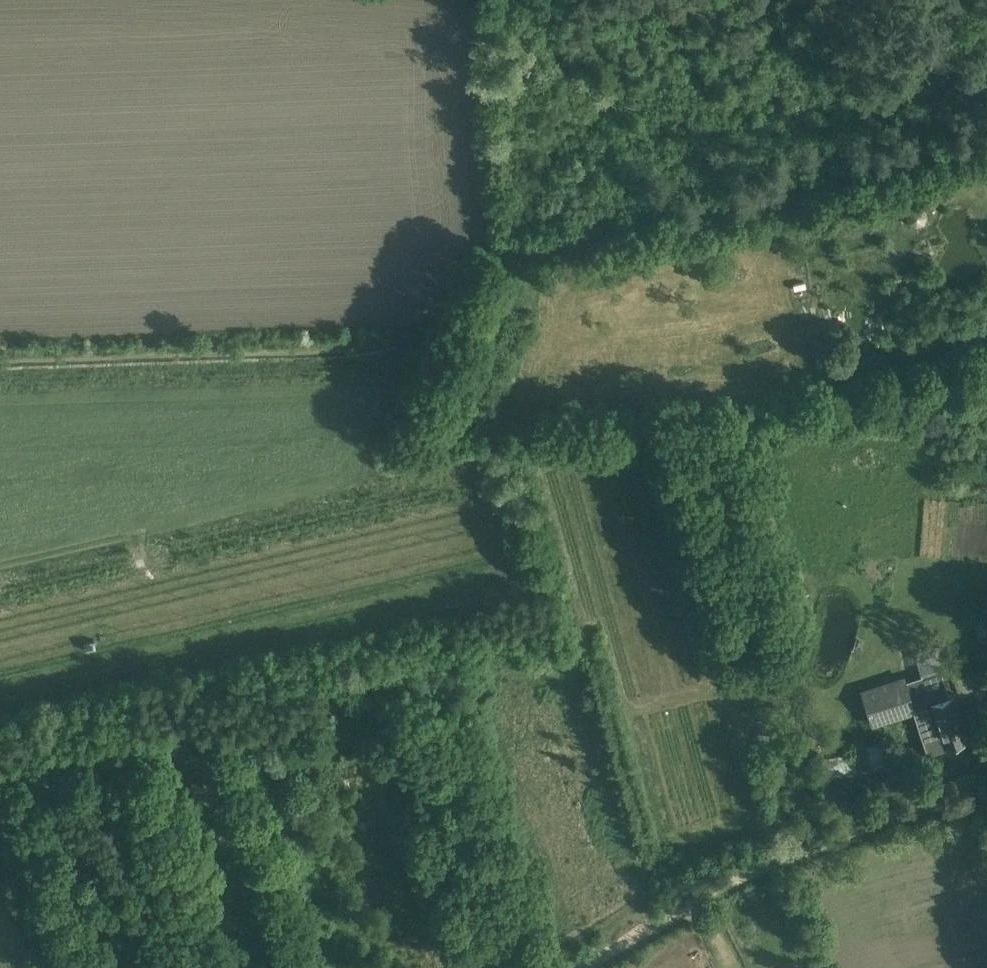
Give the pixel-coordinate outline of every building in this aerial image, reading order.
[(973,616),(979,635),(986,633),(986,634),(986,611),(980,613),(973,616)] [(901,680),(863,693),(863,695),(872,723),(913,710),(927,755),(929,755),(928,754),(968,742),(962,723),(952,694),(949,695),(940,667),(936,653),(917,659),(921,674),(922,675),(906,681),(905,679),(901,680)] [(890,747),(888,742),(853,750),(859,773),(888,766),(890,774),(904,770),(897,745),(890,747)] [(826,778),(857,770),(852,751),(821,759),(826,778)]
